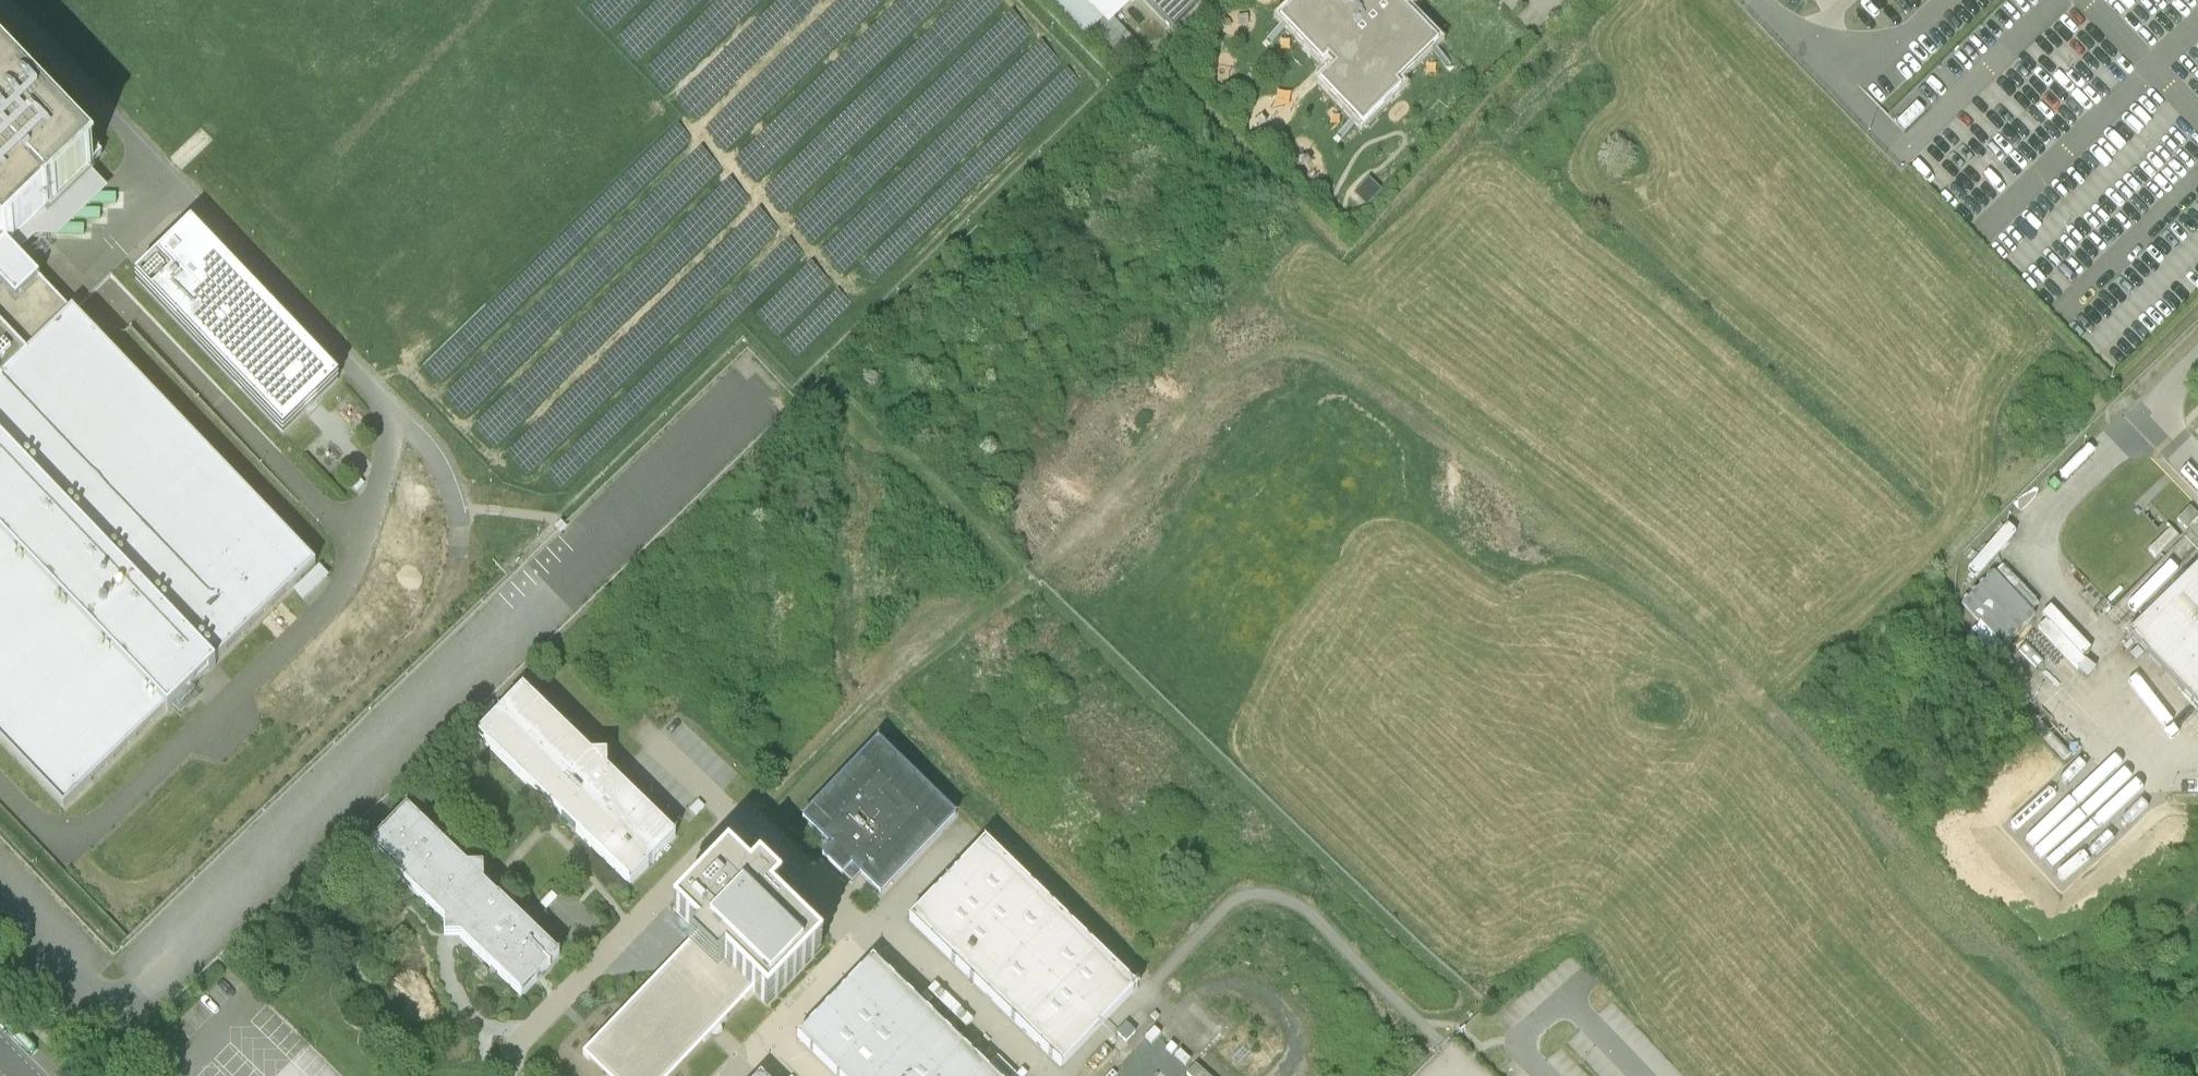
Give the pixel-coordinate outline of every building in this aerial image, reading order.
[(1084,37),(1103,19),(1109,25),(1134,0),(1048,0),(1084,37)] [(1172,30),(1203,0),(1144,0),(1172,30)] [(1279,22),(1322,65),(1327,60),(1335,68),(1319,84),(1362,128),(1401,90),(1396,84),(1438,44),(1406,12),(1418,0),(1417,0),(1302,0),(1279,22)] [(0,66),(0,239),(8,247),(88,170),(103,156),(99,152),(100,151),(97,148),(96,149),(91,143),(92,142),(88,139),(88,140),(84,137),(76,145),(0,66)] [(108,191),(88,170),(8,247),(17,257),(36,239),(58,239),(108,191)] [(191,225),(136,279),(283,432),(339,379),(191,225)] [(64,806),(166,708),(168,710),(216,664),(214,662),(316,563),(73,310),(71,312),(17,257),(8,247),(0,239),(0,740),(64,806)] [(1981,620),(1973,628),(1996,651),(2042,606),(2000,563),(1962,600),(1981,620)] [(329,574),(320,565),(294,590),(303,599),(329,574)] [(2127,636),(2197,710),(2197,568),(2127,636)] [(523,690),(478,738),(630,884),(676,838),(607,772),(607,756),(591,756),(523,690)] [(878,742),(803,819),(832,847),(822,857),(852,886),(861,876),(880,895),(956,817),(878,742)] [(444,940),(461,939),(522,998),(560,958),(484,885),(484,869),(468,869),(407,811),(369,851),(445,923),(444,940)] [(985,843),(909,922),(1061,1069),(1137,990),(985,843)] [(604,1075),(674,1075),(712,1037),(715,1038),(717,1038),(721,1036),(722,1034),(722,1031),(721,1027),(754,993),(767,1006),(823,950),(788,917),(794,911),(786,904),(781,910),(772,901),(781,892),(759,871),(750,881),(728,858),(673,915),(676,918),(668,927),(685,943),(693,934),(697,938),(583,1056),(604,1075)] [(837,1075),(994,1075),(873,960),(798,1038),(837,1075)] [(1186,1072),(1197,1061),(1160,1024),(1108,1075),(1190,1075),(1186,1072)]
